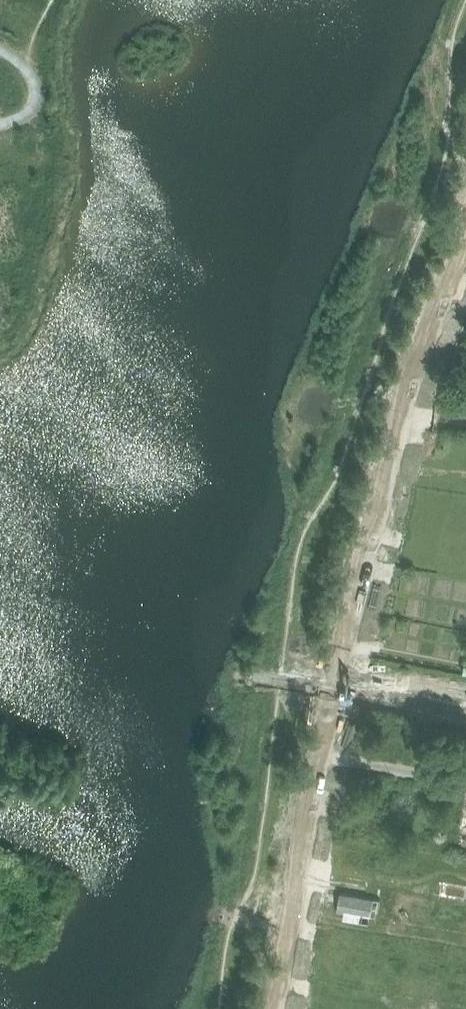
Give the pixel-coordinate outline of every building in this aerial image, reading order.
[(340,893),(337,910),(344,912),(369,916),(372,898),(366,897),(368,887),(343,883),(341,893),(340,893)]
